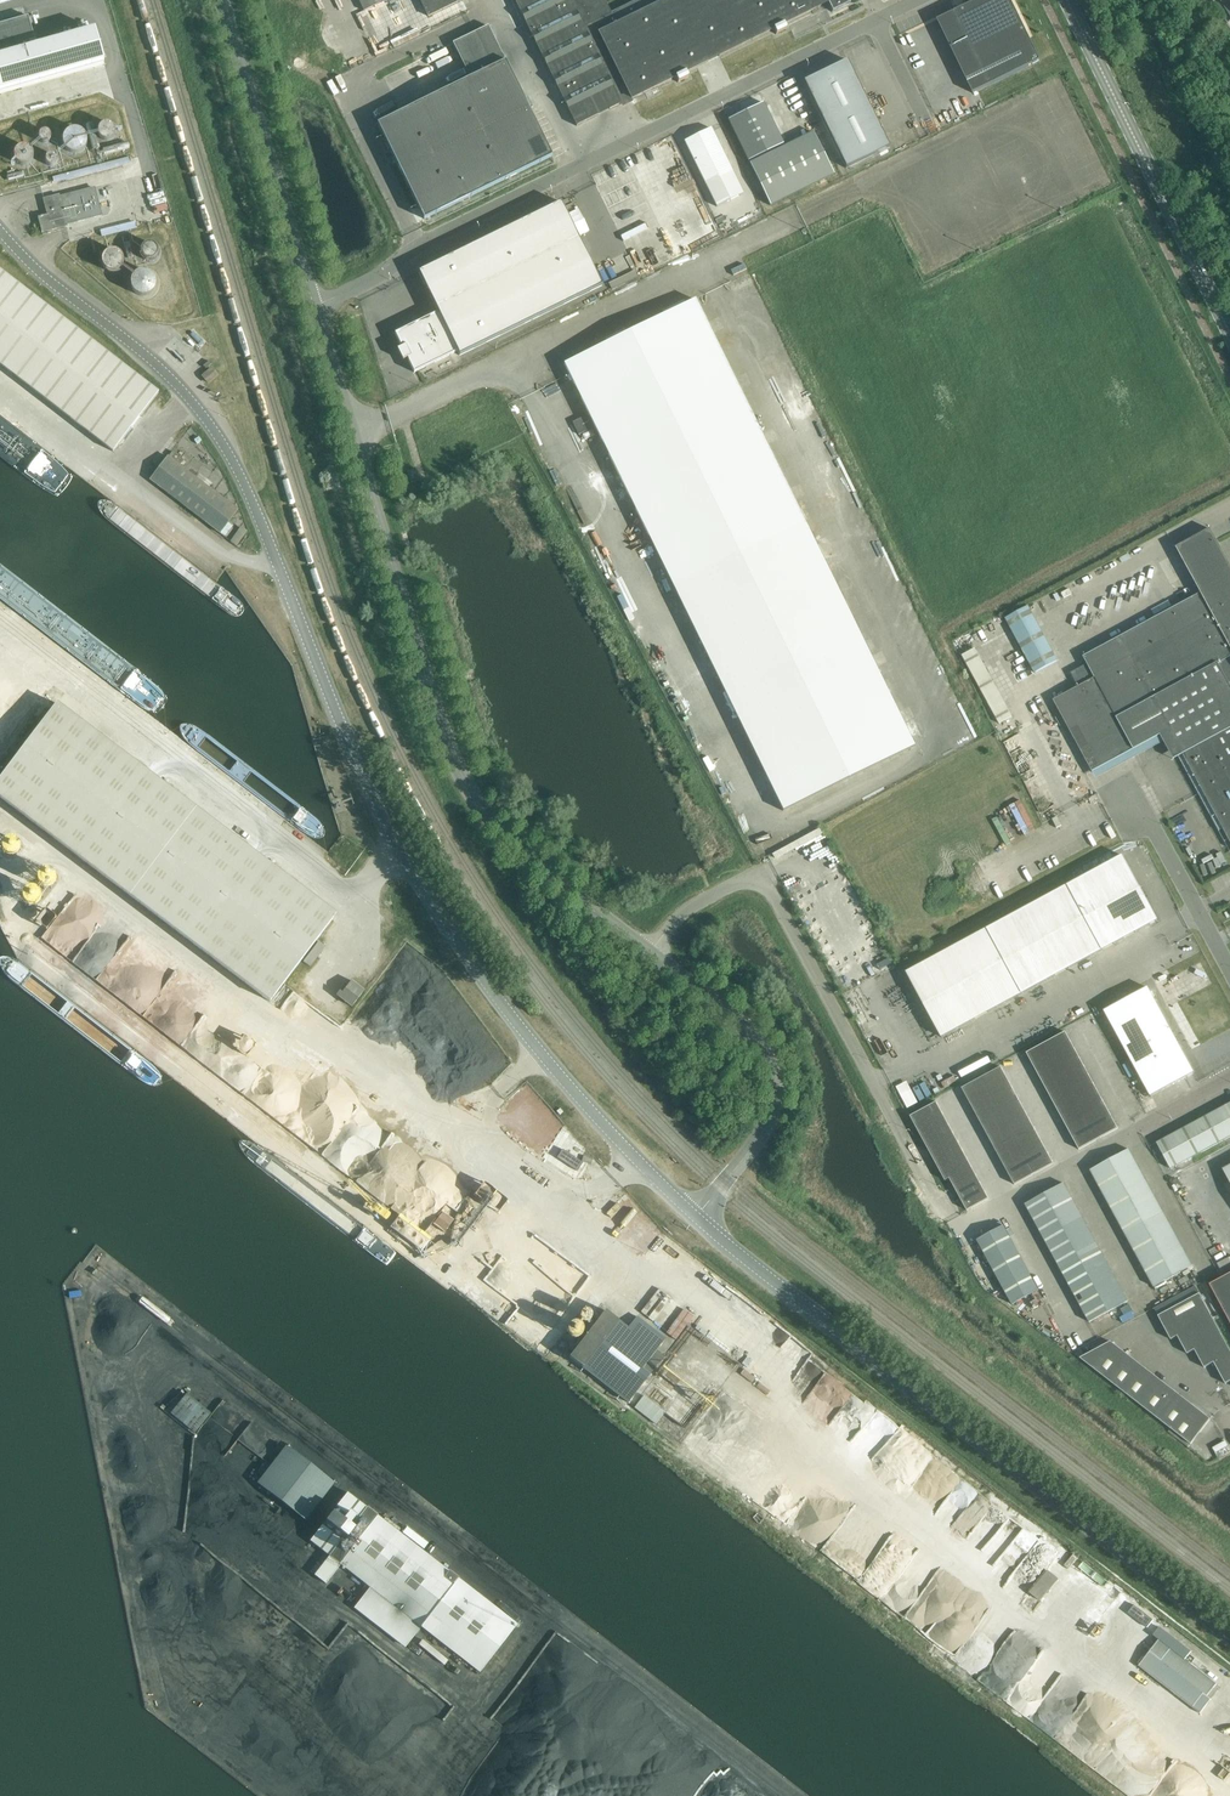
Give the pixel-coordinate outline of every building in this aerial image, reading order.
[(364,11),(380,3),(378,0),(358,0),(364,11)] [(413,23),(461,1),(461,0),(403,0),(413,23)] [(576,126),(620,105),(630,100),(676,78),(678,82),(689,77),(687,72),(774,29),(777,33),(787,29),(785,24),(828,3),(833,12),(849,4),(848,0),(641,0),(610,16),(602,0),(514,0),(576,126)] [(973,94),(1041,61),(1011,0),(980,0),(956,12),(956,11),(937,21),(973,94)] [(1221,3),(1229,17),(1229,0),(1225,0),(1221,3)] [(0,25),(0,90),(104,61),(95,30),(36,46),(28,17),(0,25)] [(552,157),(529,109),(528,108),(526,103),(523,98),(488,26),(452,44),(470,79),(402,112),(377,124),(424,220),(552,157)] [(889,148),(847,60),(803,82),(846,169),(889,148)] [(763,103),(728,120),(748,162),(783,145),(763,103)] [(84,125),(91,150),(98,149),(91,123),(84,125)] [(115,133),(115,132),(115,131),(114,129),(114,128),(113,127),(112,126),(110,125),(109,124),(108,124),(106,124),(105,124),(103,124),(102,125),(101,126),(100,127),(99,128),(98,129),(98,130),(98,132),(98,133),(98,135),(98,136),(99,137),(100,138),(101,139),(102,140),(103,141),(105,141),(106,141),(108,141),(109,141),(110,140),(112,140),(113,139),(114,137),(114,136),(115,135),(115,133)] [(711,128),(684,142),(716,207),(743,194),(711,128)] [(86,143),(87,141),(86,139),(86,138),(85,136),(85,135),(84,133),(82,132),(81,131),(80,130),(78,130),(76,129),(75,129),(73,129),(71,130),(70,130),(68,131),(67,132),(66,133),(65,134),(64,136),(63,137),(63,139),(62,140),(63,142),(63,144),(63,145),(64,147),(65,148),(66,150),(67,151),(69,152),(70,152),(72,153),(73,153),(75,153),(77,153),(78,152),(80,152),(81,151),(83,150),(84,149),(85,147),(86,146),(86,144),(86,143)] [(49,141),(49,140),(50,139),(50,138),(49,137),(49,136),(49,135),(48,134),(47,133),(46,133),(45,133),(44,132),(43,132),(42,133),(41,133),(40,134),(39,135),(39,136),(38,137),(38,138),(38,139),(38,140),(39,141),(39,142),(40,142),(41,143),(42,144),(43,144),(44,144),(45,144),(46,143),(47,143),(48,142),(49,142),(49,141)] [(813,133),(749,164),(770,206),(834,175),(813,133)] [(103,149),(105,156),(130,149),(128,142),(103,149)] [(33,156),(33,154),(32,153),(31,151),(30,150),(29,148),(27,147),(26,147),(24,147),(22,147),(20,147),(18,148),(17,149),(16,150),(14,151),(14,153),(13,155),(13,157),(13,158),(14,160),(15,162),(16,163),(17,164),(19,165),(20,166),(22,166),(24,166),(26,166),(28,165),(29,164),(30,163),(32,161),(32,160),(33,158),(33,156)] [(46,157),(46,158),(45,158),(45,159),(45,160),(45,161),(45,162),(45,163),(46,163),(46,164),(47,165),(48,166),(49,166),(50,167),(51,167),(52,167),(53,166),(54,166),(55,165),(56,164),(56,163),(57,163),(57,162),(57,161),(57,160),(57,159),(56,158),(56,157),(55,156),(54,156),(53,155),(52,155),(51,155),(50,155),(49,155),(48,155),(48,156),(47,156),(46,157)] [(141,173),(149,206),(167,201),(157,169),(141,173)] [(48,215),(38,218),(42,233),(67,226),(66,225),(101,216),(94,189),(59,198),(59,196),(44,200),(48,215)] [(600,282),(561,202),(418,272),(438,312),(394,334),(402,348),(399,350),(404,359),(407,358),(414,373),(600,282)] [(581,234),(591,230),(582,207),(572,211),(581,234)] [(162,247),(170,271),(176,270),(168,245),(162,247)] [(155,255),(156,253),(156,251),(155,249),(154,248),(152,246),(150,246),(148,246),(146,246),(144,247),(143,248),(142,250),(141,252),(142,254),(142,256),(143,258),(145,259),(147,259),(149,260),(151,259),(153,258),(154,257),(155,255)] [(117,251),(115,250),(112,250),(110,250),(108,251),(106,252),(104,254),(102,256),(101,258),(101,260),(101,263),(102,265),(103,267),(104,269),(106,271),(108,272),(111,272),(113,273),(116,272),(118,271),(120,270),(121,268),(123,266),(123,263),(123,261),(123,259),(122,256),(121,254),(119,253),(117,251)] [(113,452),(159,393),(0,271),(0,364),(113,452)] [(133,277),(132,278),(132,279),(131,280),(131,282),(131,283),(131,284),(131,286),(131,287),(131,288),(132,289),(133,290),(133,292),(134,293),(135,294),(136,294),(137,295),(138,296),(140,296),(141,296),(142,297),(144,297),(145,297),(146,296),(148,296),(149,296),(150,295),(151,294),(152,293),(153,292),(154,291),(155,290),(155,289),(156,288),(156,286),(156,285),(156,284),(156,282),(156,281),(156,280),(155,279),(154,277),(154,276),(153,275),(152,274),(151,274),(150,273),(148,272),(147,272),(146,272),(145,271),(143,271),(142,271),(141,272),(139,272),(138,272),(137,273),(136,274),(135,275),(134,276),(133,277)] [(564,364),(783,811),(914,747),(695,300),(564,364)] [(203,377),(209,384),(217,376),(211,369),(203,377)] [(0,419),(0,450),(64,499),(76,506),(87,507),(92,501),(89,489),(80,481),(0,419)] [(149,480),(219,534),(237,510),(167,457),(149,480)] [(407,471),(410,483),(419,481),(415,469),(407,471)] [(1216,541),(1216,540),(1210,529),(1176,548),(1201,594),(1083,657),(1095,678),(1053,701),(1092,773),(1170,731),(1229,843),(1229,567),(1216,541)] [(1005,619),(1035,673),(1057,661),(1028,607),(1005,619)] [(239,979),(270,1002),(336,915),(57,704),(0,779),(0,798),(239,979)] [(22,842),(22,840),(21,837),(20,835),(18,832),(14,830),(11,829),(9,828),(7,828),(3,829),(0,831),(0,853),(1,854),(2,855),(5,856),(8,856),(10,856),(13,855),(16,853),(18,852),(20,849),(21,847),(22,845),(22,842)] [(53,873),(53,868),(53,866),(52,863),(50,860),(48,858),(46,857),(41,855),(36,856),(34,857),(32,859),(30,861),(29,863),(28,865),(28,868),(28,872),(31,877),(33,879),(35,880),(40,881),(41,881),(45,880),(48,879),(50,877),(51,875),(53,873)] [(907,973),(910,979),(941,1038),(1158,921),(1123,856),(1092,873),(907,973)] [(821,864),(826,874),(842,867),(837,857),(821,864)] [(862,926),(865,932),(875,926),(871,920),(862,926)] [(875,951),(886,943),(882,937),(871,945),(875,951)] [(303,962),(310,967),(325,947),(319,942),(303,962)] [(45,971),(46,978),(137,1048),(140,1049),(145,1044),(140,1040),(143,1031),(150,1030),(148,1019),(141,1014),(131,1010),(130,1005),(120,997),(105,999),(98,997),(97,983),(94,986),(93,982),(85,979),(84,969),(75,965),(68,960),(59,957),(55,962),(55,958),(45,971)] [(339,997),(351,1007),(364,991),(351,981),(339,997)] [(1139,1075),(1161,1063),(1182,1052),(1148,988),(1104,1011),(1139,1075)] [(348,1026),(357,1032),(364,1023),(354,1017),(348,1026)] [(1065,1032),(1027,1053),(1080,1149),(1118,1128),(1065,1032)] [(238,1049),(262,1065),(273,1050),(249,1033),(238,1049)] [(1172,1085),(1194,1074),(1182,1052),(1161,1063),(1172,1085)] [(1151,1097),(1172,1085),(1161,1063),(1139,1075),(1151,1097)] [(1001,1067),(962,1088),(1016,1185),(1054,1164),(1001,1067)] [(937,1103),(911,1117),(946,1181),(950,1179),(968,1211),(989,1199),(937,1103)] [(1221,1108),(1229,1125),(1229,1104),(1221,1108)] [(1199,1120),(1213,1146),(1229,1137),(1229,1125),(1221,1108),(1199,1120)] [(1178,1132),(1192,1158),(1213,1146),(1199,1120),(1178,1132)] [(1192,1158),(1178,1132),(1157,1143),(1171,1169),(1192,1158)] [(569,1174),(581,1157),(557,1140),(545,1157),(569,1174)] [(1116,1170),(1135,1160),(1129,1149),(1110,1159),(1116,1170)] [(1116,1170),(1110,1159),(1090,1171),(1102,1192),(1122,1181),(1116,1170)] [(586,1178),(590,1163),(579,1160),(575,1175),(586,1178)] [(1116,1170),(1122,1181),(1141,1171),(1135,1160),(1116,1170)] [(1122,1181),(1128,1191),(1146,1181),(1141,1171),(1122,1181)] [(1122,1181),(1102,1192),(1113,1213),(1134,1202),(1128,1191),(1122,1181)] [(1128,1191),(1134,1202),(1152,1192),(1146,1181),(1128,1191)] [(1050,1205),(1056,1216),(1076,1205),(1064,1184),(1044,1194),(1050,1205)] [(1134,1202),(1140,1213),(1158,1203),(1152,1192),(1134,1202)] [(1044,1194),(1025,1205),(1031,1216),(1050,1205),(1044,1194)] [(1134,1202),(1113,1213),(1125,1235),(1145,1223),(1140,1213),(1134,1202)] [(1145,1223),(1164,1213),(1158,1203),(1140,1213),(1145,1223)] [(1037,1226),(1056,1216),(1050,1205),(1031,1216),(1037,1226)] [(1060,1223),(1079,1212),(1076,1205),(1056,1216),(1060,1223)] [(446,1210),(437,1221),(447,1229),(456,1218),(446,1210)] [(1064,1230),(1083,1219),(1079,1212),(1060,1223),(1062,1226),(1064,1230)] [(1145,1223),(1151,1234),(1170,1224),(1164,1213),(1145,1223)] [(1060,1223),(1056,1216),(1037,1226),(1043,1237),(1062,1226),(1060,1223)] [(1087,1226),(1083,1219),(1064,1230),(1068,1237),(1087,1226)] [(1145,1223),(1125,1235),(1136,1256),(1157,1245),(1151,1234),(1145,1223)] [(1151,1234),(1157,1245),(1175,1235),(1170,1224),(1151,1234)] [(1038,1290),(1003,1226),(977,1240),(1012,1305),(1038,1290)] [(1048,1247),(1068,1237),(1064,1230),(1062,1226),(1043,1237),(1048,1247)] [(1068,1237),(1072,1244),(1091,1234),(1087,1226),(1068,1237)] [(1072,1244),(1074,1248),(1075,1251),(1095,1241),(1091,1234),(1072,1244)] [(1175,1235),(1157,1245),(1163,1255),(1181,1245),(1175,1235)] [(1074,1248),(1072,1244),(1068,1237),(1048,1247),(1054,1258),(1074,1248)] [(1075,1251),(1079,1258),(1099,1248),(1095,1241),(1075,1251)] [(1163,1255),(1157,1245),(1136,1256),(1154,1288),(1174,1276),(1169,1266),(1163,1255)] [(1181,1245),(1163,1255),(1169,1266),(1187,1256),(1181,1245)] [(1075,1251),(1074,1248),(1054,1258),(1060,1269),(1079,1258),(1075,1251)] [(1085,1269),(1105,1258),(1099,1248),(1079,1258),(1084,1267),(1085,1269)] [(1187,1256),(1169,1266),(1174,1276),(1193,1266),(1187,1256)] [(1084,1267),(1079,1258),(1060,1269),(1072,1290),(1083,1284),(1091,1280),(1089,1276),(1085,1269),(1084,1267)] [(1089,1276),(1108,1266),(1105,1258),(1085,1269),(1089,1276)] [(1091,1280),(1093,1283),(1112,1273),(1108,1266),(1089,1276),(1091,1280)] [(1112,1273),(1093,1283),(1097,1290),(1116,1280),(1112,1273)] [(1229,1323),(1229,1274),(1210,1285),(1229,1323)] [(1091,1280),(1083,1284),(1072,1290),(1089,1322),(1108,1312),(1104,1305),(1101,1297),(1097,1290),(1093,1283),(1091,1280)] [(1097,1290),(1101,1297),(1120,1287),(1116,1280),(1097,1290)] [(1104,1305),(1113,1300),(1124,1294),(1120,1287),(1101,1297),(1104,1305)] [(71,1290),(73,1297),(85,1295),(83,1288),(71,1290)] [(1108,1312),(1119,1306),(1128,1301),(1124,1294),(1113,1300),(1104,1305),(1108,1312)] [(1171,1340),(1177,1336),(1212,1317),(1200,1294),(1158,1316),(1171,1340)] [(1133,1305),(1122,1311),(1127,1320),(1138,1314),(1133,1305)] [(686,1316),(672,1332),(679,1338),(697,1316),(689,1310),(685,1315),(686,1316)] [(664,1357),(656,1351),(605,1311),(569,1358),(628,1403),(664,1357)] [(1187,1354),(1195,1350),(1194,1350),(1222,1335),(1212,1317),(1177,1336),(1187,1354)] [(544,1335),(550,1329),(542,1321),(537,1328),(544,1335)] [(1214,1363),(1214,1362),(1229,1354),(1229,1351),(1222,1335),(1194,1350),(1195,1350),(1204,1368),(1214,1363)] [(1080,1358),(1106,1379),(1126,1354),(1111,1342),(1080,1358)] [(1106,1379),(1120,1390),(1140,1365),(1126,1354),(1106,1379)] [(1214,1363),(1225,1384),(1229,1382),(1229,1354),(1214,1362),(1214,1363)] [(1120,1390),(1135,1401),(1154,1376),(1140,1365),(1120,1390)] [(1135,1401),(1152,1415),(1172,1389),(1154,1376),(1135,1401)] [(771,1397),(776,1391),(764,1383),(759,1389),(771,1397)] [(1152,1415),(1171,1429),(1191,1404),(1172,1389),(1152,1415)] [(173,1411),(198,1432),(215,1413),(190,1392),(173,1411)] [(1191,1404),(1171,1429),(1191,1444),(1210,1419),(1191,1404)] [(1229,1448),(1229,1443),(1228,1440),(1215,1445),(1218,1452),(1229,1448)] [(288,1444),(260,1483),(310,1517),(337,1478),(288,1444)] [(310,1541),(329,1556),(314,1575),(326,1584),(341,1565),(370,1588),(354,1608),(405,1648),(421,1628),(481,1674),(518,1624),(458,1580),(347,1493),(310,1541)] [(811,1530),(815,1522),(809,1519),(805,1527),(811,1530)] [(1093,1574),(1097,1570),(1087,1560),(1083,1564),(1093,1574)] [(1044,1599),(1062,1577),(1050,1567),(1032,1589),(1044,1599)] [(1159,1639),(1150,1651),(1138,1666),(1200,1715),(1211,1700),(1207,1697),(1217,1685),(1159,1639)] [(1039,1709),(1035,1719),(1048,1723),(1045,1732),(1060,1737),(1067,1719),(1039,1709)] [(1112,1752),(1099,1772),(1134,1795),(1149,1795),(1167,1770),(1127,1743),(1118,1756),(1112,1752)]
